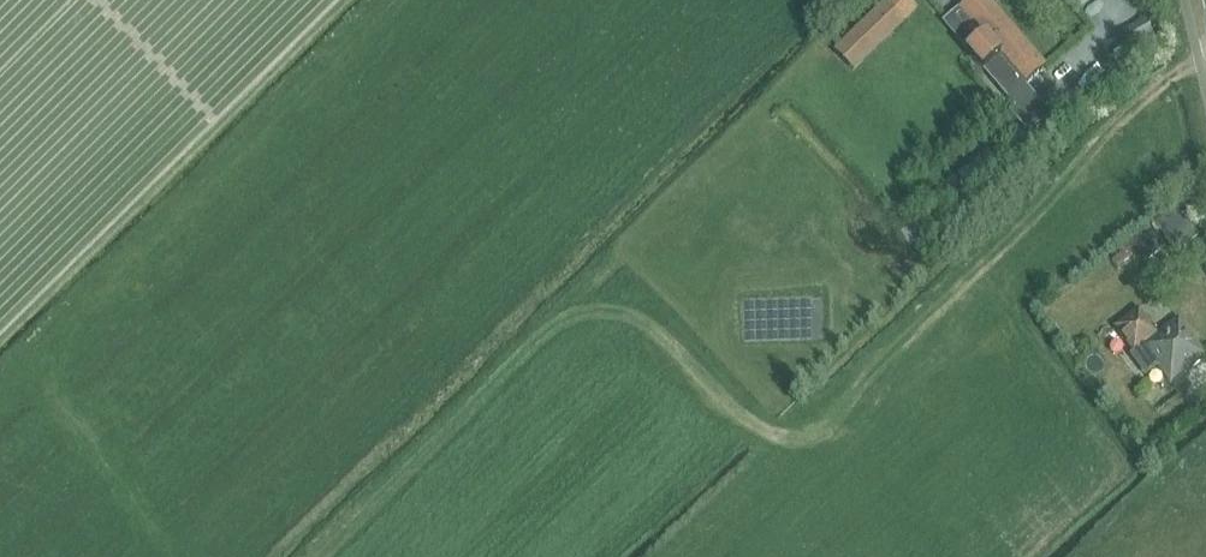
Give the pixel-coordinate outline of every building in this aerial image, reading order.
[(958,9),(982,36),(975,41),(965,50),(969,54),(1006,97),(1015,107),(1009,112),(1028,135),(1052,115),(1026,85),(1048,66),(991,0),(968,0),(958,9)] [(886,3),(845,43),(836,53),(854,71),(864,61),(903,21),(886,3)] [(1115,327),(1135,354),(1132,357),(1146,376),(1158,366),(1172,384),(1205,358),(1205,355),(1179,320),(1157,336),(1139,309),(1115,327)]
